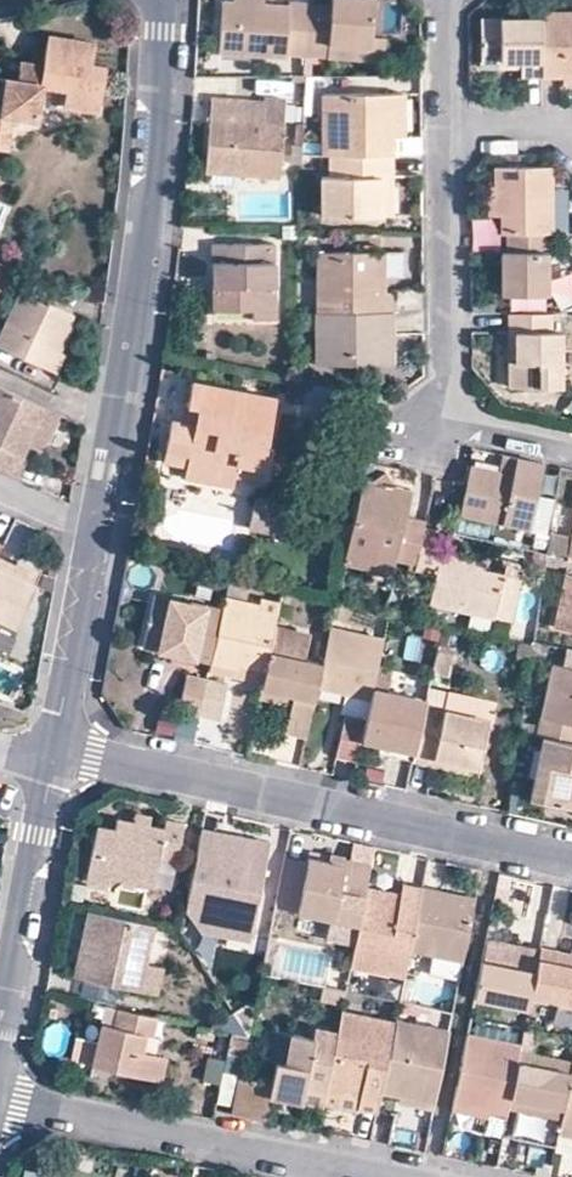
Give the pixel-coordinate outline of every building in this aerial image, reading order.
[(306,4),(302,54),(325,56),(326,44),(367,46),(368,37),(370,0),(329,0),(328,5),(306,4)] [(302,54),(306,4),(285,3),(285,7),(260,5),(230,3),(218,3),(215,51),(283,56),(283,52),(302,54)] [(541,17),(541,73),(564,73),(571,72),(571,10),(541,10),(541,17)] [(541,73),(541,17),(480,17),(479,57),(520,58),(520,65),(520,72),(541,73)] [(369,37),(368,37),(367,46),(326,44),(325,56),(364,58),(366,58),(378,58),(379,38),(369,37)] [(40,67),(37,85),(14,82),(0,79),(0,150),(4,150),(8,116),(35,120),(40,89),(63,92),(61,108),(95,112),(102,68),(87,66),(91,44),(44,38),(40,67)] [(480,64),(520,65),(520,58),(479,57),(480,64)] [(17,64),(14,82),(37,85),(40,67),(18,64),(17,64)] [(564,73),(564,81),(571,81),(571,72),(564,73)] [(401,93),(394,94),(395,135),(402,135),(401,93)] [(395,135),(394,94),(322,94),(323,153),(327,153),(388,153),(388,136),(395,135)] [(210,98),(206,165),(241,167),(241,173),(277,175),(282,100),(210,98)] [(388,153),(327,153),(327,175),(319,175),(321,214),(377,214),(376,183),(388,183),(388,153)] [(492,163),(492,182),(492,212),(499,212),(499,232),(507,232),(544,232),(560,232),(560,187),(547,187),(548,162),(492,163)] [(206,172),(241,173),(241,167),(206,165),(206,172)] [(389,214),(388,183),(376,183),(377,214),(389,214)] [(544,232),(507,232),(507,250),(497,250),(499,292),(544,291),(544,232)] [(242,317),(267,317),(271,242),(213,239),(210,306),(242,308),(242,317)] [(316,250),(317,311),(323,311),(391,311),(391,292),(384,291),(382,250),(316,250)] [(55,349),(69,322),(70,309),(42,296),(41,299),(20,288),(0,327),(0,344),(55,371),(64,353),(55,349)] [(506,310),(507,330),(514,329),(515,357),(507,358),(507,383),(557,383),(556,330),(549,331),(548,310),(506,310)] [(314,362),(324,362),(323,311),(317,311),(312,311),(314,362)] [(391,311),(323,311),(324,362),(393,362),(391,311)] [(507,330),(507,358),(515,357),(514,329),(507,330)] [(191,382),(187,406),(199,408),(195,425),(184,422),(173,420),(168,448),(189,452),(187,466),(235,475),(238,462),(263,466),(276,399),(191,382)] [(15,477),(23,460),(20,458),(26,446),(32,450),(43,446),(59,416),(0,388),(0,470),(15,477)] [(187,406),(184,422),(195,425),(199,408),(187,406)] [(165,461),(187,466),(189,452),(168,448),(165,461)] [(499,452),(496,472),(510,474),(515,456),(499,452)] [(540,461),(515,456),(510,474),(496,472),(465,465),(462,482),(456,511),(526,525),(540,461)] [(263,467),(263,466),(238,462),(235,475),(260,479),(263,467)] [(233,485),(235,475),(187,466),(185,477),(233,485)] [(412,568),(420,531),(423,518),(403,513),(408,483),(392,480),(384,472),(377,477),(359,473),(343,554),(412,568)] [(249,528),(272,532),(278,503),(256,498),(255,498),(249,528)] [(278,503),(272,532),(285,535),(291,505),(278,503)] [(504,572),(485,568),(475,566),(476,558),(440,550),(442,536),(420,531),(412,568),(407,597),(495,614),(504,572)] [(486,560),(476,558),(475,566),(485,568),(486,560)] [(13,572),(0,565),(0,637),(10,642),(33,592),(8,581),(13,572)] [(565,577),(556,630),(571,633),(571,579),(565,577)] [(223,600),(244,604),(250,583),(228,579),(223,600)] [(210,662),(221,610),(153,596),(143,647),(172,654),(190,658),(210,662)] [(265,673),(269,653),(274,629),(278,616),(258,612),(222,604),(221,610),(210,662),(209,664),(235,669),(237,666),(265,673)] [(369,702),(373,688),(382,639),(330,628),(322,664),(318,684),(348,689),(346,696),(369,702)] [(318,684),(322,664),(306,661),(269,653),(265,673),(261,689),(294,697),(292,706),(287,735),(306,739),(316,690),(318,684)] [(449,656),(436,653),(430,681),(443,684),(449,656)] [(189,664),(190,658),(172,654),(171,659),(189,664)] [(545,739),(571,744),(571,670),(554,666),(541,738),(545,739)] [(179,712),(198,715),(206,680),(186,675),(179,712)] [(206,680),(198,715),(219,720),(227,685),(206,680)] [(316,690),(346,696),(348,689),(318,684),(316,690)] [(415,753),(424,707),(426,700),(373,688),(369,702),(365,726),(361,741),(379,745),(415,753)] [(259,698),(292,706),(294,697),(261,689),(259,698)] [(446,702),(445,712),(487,721),(489,711),(446,702)] [(424,707),(415,753),(413,763),(435,767),(435,761),(458,766),(477,770),(487,721),(445,712),(424,707)] [(172,741),(192,745),(198,715),(179,712),(172,741)] [(361,741),(365,726),(344,721),(336,756),(357,762),(361,741)] [(545,739),(535,806),(571,811),(571,744),(545,739)] [(378,754),(413,763),(415,753),(379,745),(378,754)] [(456,772),(458,766),(435,761),(435,767),(456,772)] [(139,815),(138,824),(148,826),(149,817),(139,815)] [(148,826),(138,824),(115,819),(113,830),(95,827),(83,884),(106,888),(108,880),(152,889),(154,883),(171,887),(183,824),(164,820),(162,829),(148,826)] [(199,830),(197,842),(216,846),(214,857),(224,859),(229,836),(199,830)] [(216,846),(197,842),(183,911),(206,915),(223,918),(219,938),(249,944),(267,843),(229,836),(224,859),(214,857),(216,846)] [(356,928),(364,890),(369,868),(342,862),(341,867),(309,861),(298,916),(356,928)] [(83,889),(72,887),(69,902),(80,904),(83,889)] [(364,890),(356,928),(347,970),(402,981),(407,954),(421,892),(402,887),(400,898),(364,890)] [(421,892),(407,954),(461,967),(474,902),(421,892)] [(141,994),(148,967),(156,929),(89,914),(81,950),(87,951),(81,981),(141,994)] [(202,935),(219,938),(223,918),(206,915),(202,935)] [(561,936),(563,925),(544,921),(536,960),(535,964),(534,971),(571,978),(571,939),(561,936)] [(563,925),(561,936),(571,939),(571,927),(563,925)] [(261,976),(269,978),(276,938),(268,937),(261,976)] [(75,980),(81,981),(87,951),(81,950),(75,980)] [(518,971),(533,975),(534,971),(535,964),(520,961),(518,971)] [(473,1001),(526,1012),(533,975),(518,971),(481,963),(473,1001)] [(166,971),(148,967),(141,994),(160,998),(166,971)] [(343,993),(321,989),(318,1003),(340,1008),(343,993)] [(236,1015),(250,1035),(255,1011),(246,1009),(236,1015)] [(112,1073),(151,1082),(155,1057),(143,1054),(146,1037),(151,1038),(155,1018),(119,1011),(115,1030),(102,1027),(94,1069),(112,1073)] [(379,1094),(393,1025),(339,1013),(334,1035),(324,1085),(357,1093),(356,1105),(376,1109),(379,1094)] [(393,1025),(379,1094),(397,1098),(433,1105),(447,1032),(394,1021),(393,1025)] [(195,1037),(212,1041),(214,1031),(196,1027),(194,1037),(195,1037)] [(533,1049),(536,1030),(523,1028),(519,1046),(533,1049)] [(324,1085),(334,1035),(312,1030),(310,1040),(290,1036),(284,1065),(275,1063),(271,1084),(240,1078),(233,1116),(267,1122),(270,1096),(289,1099),(291,1088),(322,1094),(324,1085)] [(508,1100),(518,1051),(519,1046),(465,1036),(452,1105),(486,1111),(506,1115),(507,1109),(508,1100)] [(571,1065),(571,1062),(518,1051),(508,1100),(540,1107),(538,1115),(561,1120),(571,1065)] [(163,1058),(155,1057),(151,1082),(158,1083),(163,1058)] [(561,1120),(559,1128),(571,1130),(571,1065),(561,1120)] [(321,1097),(356,1105),(357,1093),(324,1085),(322,1094),(321,1097)] [(321,1097),(322,1094),(291,1088),(289,1099),(319,1106),(321,1097)] [(432,1112),(433,1105),(397,1098),(395,1103),(396,1104),(432,1112)] [(507,1109),(538,1115),(540,1107),(508,1100),(507,1109)] [(484,1119),(486,1111),(452,1105),(450,1112),(484,1119)] [(559,1128),(558,1134),(571,1137),(571,1130),(559,1128)]
